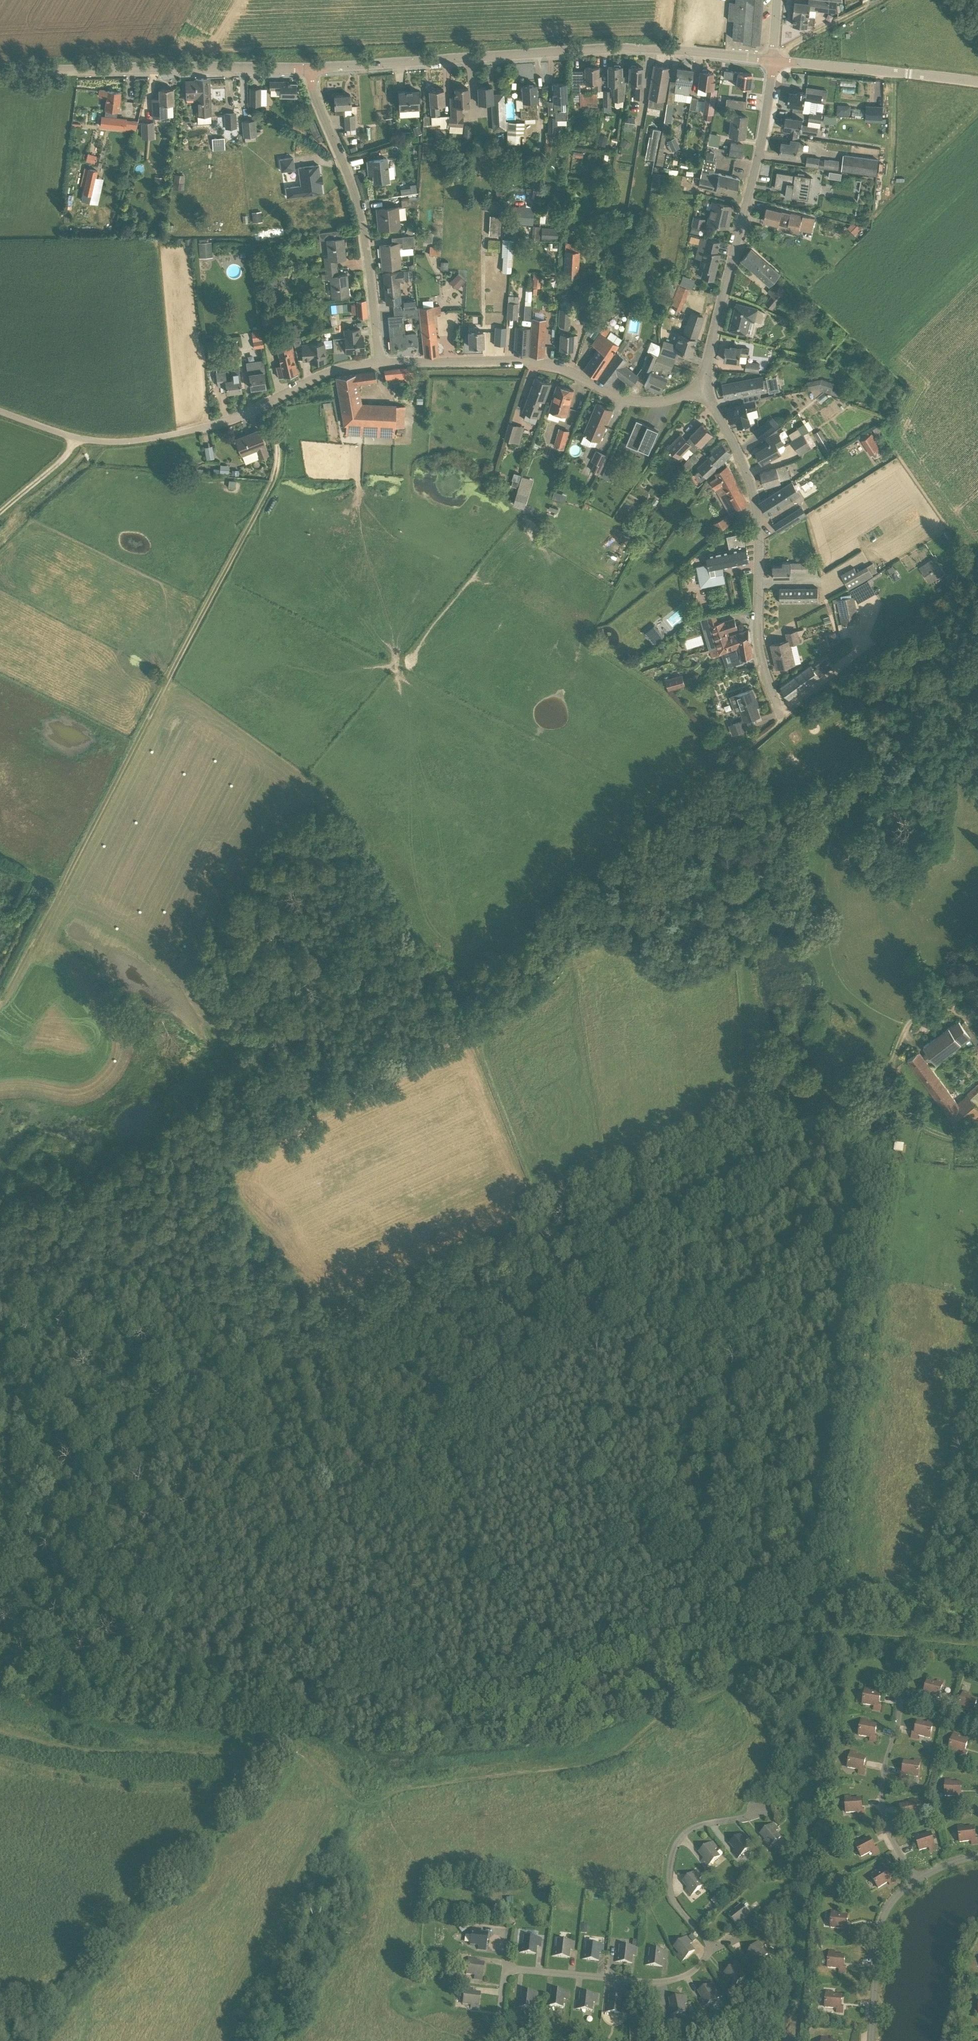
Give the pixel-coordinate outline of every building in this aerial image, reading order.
[(735,2),(730,2),(728,19),(734,20),(732,38),(742,39),(742,41),(759,42),(762,0),(736,0),(735,2)] [(829,11),(836,12),(837,0),(833,0),(809,0),(809,3),(795,1),(794,15),(793,25),(808,26),(808,23),(815,24),(816,10),(829,11)] [(621,75),(621,66),(619,66),(619,65),(614,65),(614,66),(608,66),(608,76),(609,76),(610,83),(614,83),(614,89),(614,99),(624,99),(626,75),(621,75)] [(669,67),(654,65),(648,107),(661,109),(663,100),(664,100),(669,67)] [(572,93),(571,102),(596,103),(597,94),(581,93),(581,84),(585,84),(585,82),(594,82),(594,90),(600,90),(600,75),(598,75),(598,66),(585,66),(585,72),(572,71),(572,93)] [(644,75),(643,75),(643,67),(630,66),(629,83),(636,83),(635,98),(643,99),(643,83),(644,83),(644,75)] [(692,69),(677,67),(675,81),(676,81),(675,92),(669,91),(667,102),(673,103),(674,99),(691,102),(691,98),(692,95),(688,94),(692,69)] [(714,81),(712,81),(713,72),(700,70),(698,86),(697,93),(706,94),(704,111),(713,112),(717,88),(713,88),(714,81)] [(752,73),(724,70),(723,76),(728,77),(728,79),(733,79),(732,86),(733,86),(732,92),(742,93),(742,87),(750,88),(752,73)] [(209,78),(196,78),(196,81),(187,81),(187,98),(197,97),(198,116),(211,115),(209,78)] [(297,83),(288,83),(288,81),(270,81),(269,89),(271,89),(271,95),(280,95),(296,96),(297,83)] [(566,83),(553,83),(554,110),(555,110),(556,116),(548,117),(548,134),(557,134),(557,119),(566,119),(567,107),(566,83)] [(536,84),(522,85),(523,98),(516,99),(517,110),(520,110),(521,118),(538,117),(536,84)] [(492,86),(478,87),(479,103),(493,103),(494,129),(505,128),(505,123),(501,123),(500,102),(504,102),(503,94),(492,95),(492,86)] [(168,115),(173,115),(172,104),(174,104),(173,88),(159,88),(160,98),(153,98),(153,118),(168,117),(168,115)] [(261,88),(251,88),(251,100),(251,106),(260,105),(261,100),(261,88)] [(449,115),(448,124),(463,125),(463,115),(459,116),(458,105),(469,105),(468,88),(455,88),(455,97),(450,97),(451,115),(449,115)] [(127,110),(118,110),(120,91),(100,89),(99,95),(107,96),(103,119),(115,120),(114,128),(122,130),(123,126),(124,126),(127,110)] [(449,115),(449,114),(440,115),(439,105),(445,105),(444,89),(429,90),(431,116),(423,116),(423,124),(440,122),(440,127),(448,126),(448,124),(449,115)] [(418,90),(398,91),(400,116),(410,116),(409,108),(419,107),(418,90)] [(821,102),(822,95),(806,92),(798,91),(798,93),(790,92),(788,105),(794,106),(794,108),(810,111),(812,101),(821,102)] [(347,106),(351,106),(350,94),(334,95),(335,113),(347,113),(347,106)] [(726,107),(745,109),(746,100),(727,98),(726,107)] [(674,104),(667,103),(664,121),(671,122),(674,104)] [(844,106),(840,106),(839,113),(850,114),(851,106),(844,105),(844,106)] [(873,106),(873,112),(866,111),(866,118),(883,119),(883,106),(873,106)] [(235,112),(225,113),(226,128),(236,128),(235,112)] [(823,115),(811,113),(809,120),(821,122),(823,115)] [(746,116),(732,114),(729,136),(744,137),(746,116)] [(825,122),(837,122),(837,114),(825,114),(825,122)] [(355,115),(345,115),(345,129),(356,128),(355,115)] [(798,137),(799,132),(801,132),(809,133),(817,134),(818,127),(802,124),(803,119),(786,116),(784,129),(789,130),(788,135),(798,137)] [(635,120),(625,118),(624,125),(634,127),(635,120)] [(254,120),(243,121),(244,137),(256,136),(254,120)] [(154,122),(143,122),(143,138),(155,138),(154,122)] [(524,123),(508,122),(507,134),(507,143),(520,144),(520,135),(524,135),(524,123)] [(668,122),(663,122),(659,148),(658,148),(656,164),(663,165),(665,153),(663,153),(668,122)] [(419,124),(413,126),(416,134),(422,132),(419,124)] [(649,136),(647,148),(656,150),(658,137),(659,137),(660,134),(661,129),(653,128),(652,133),(652,136),(649,136)] [(472,131),(464,130),(463,141),(471,142),(472,131)] [(710,132),(709,144),(719,146),(721,133),(710,132)] [(600,136),(598,144),(605,146),(607,139),(600,136)] [(224,137),(212,138),(213,150),(225,149),(224,137)] [(675,137),(667,141),(672,151),(680,147),(675,137)] [(621,144),(628,149),(631,143),(624,139),(621,144)] [(804,143),(799,142),(799,141),(791,140),(791,143),(782,141),(780,155),(796,157),(798,149),(803,150),(804,143)] [(431,142),(423,142),(423,158),(429,158),(429,152),(431,152),(431,142)] [(743,144),(731,142),(729,155),(741,156),(743,144)] [(84,152),(83,159),(96,161),(97,153),(84,152)] [(878,159),(844,155),(843,162),(808,157),(807,165),(842,169),(842,170),(876,174),(878,159)] [(293,157),(280,159),(282,171),(295,169),(293,157)] [(738,177),(719,173),(714,172),(716,160),(704,157),(698,186),(735,194),(738,177)] [(387,158),(367,160),(368,169),(373,168),(374,182),(389,180),(387,158)] [(608,162),(600,161),(598,171),(606,172),(608,162)] [(302,185),(287,187),(288,197),(323,192),(321,182),(323,182),(322,174),(320,174),(319,164),(299,167),(302,185)] [(97,170),(85,167),(83,177),(87,178),(85,187),(80,186),(79,191),(84,192),(82,200),(90,201),(97,170)] [(842,173),(830,171),(829,177),(841,179),(842,173)] [(809,190),(812,176),(804,175),(805,173),(798,172),(798,174),(795,174),(777,172),(775,187),(786,189),(785,196),(792,197),(803,198),(804,189),(809,190)] [(185,175),(175,173),(173,188),(184,190),(185,175)] [(154,186),(164,187),(165,177),(155,176),(154,186)] [(418,197),(401,199),(402,206),(418,205),(418,197)] [(729,219),(728,219),(731,205),(713,201),(708,222),(727,227),(729,219)] [(398,206),(377,208),(379,228),(400,226),(398,206)] [(511,206),(510,223),(533,224),(534,207),(511,206)] [(815,219),(803,216),(767,207),(764,220),(779,224),(778,229),(798,235),(800,229),(812,232),(815,219)] [(252,212),(253,222),(262,221),(261,211),(252,212)] [(502,216),(491,215),(489,234),(500,235),(502,216)] [(704,219),(693,217),(691,224),(702,227),(704,219)] [(848,227),(855,235),(863,227),(862,226),(852,224),(848,227)] [(415,228),(408,225),(406,232),(412,234),(415,228)] [(700,227),(692,225),(690,232),(698,233),(700,227)] [(559,228),(541,227),(540,239),(558,239),(559,228)] [(326,268),(337,267),(336,259),(346,258),(344,237),(340,238),(340,230),(319,232),(320,240),(327,239),(329,256),(325,256),(326,268)] [(433,232),(425,231),(424,241),(432,242),(433,232)] [(413,235),(401,236),(402,248),(414,247),(414,245),(415,245),(416,235),(413,235)] [(500,237),(489,236),(488,252),(499,252),(500,237)] [(700,236),(694,257),(701,259),(699,267),(704,268),(702,277),(703,277),(712,279),(719,253),(716,252),(719,241),(709,238),(700,236)] [(513,245),(519,246),(519,240),(503,239),(502,257),(504,257),(502,271),(511,272),(513,245)] [(579,243),(566,242),(564,276),(578,277),(579,243)] [(400,266),(398,243),(392,243),(380,244),(383,268),(400,266)] [(199,245),(199,254),(213,253),(212,244),(202,245),(199,245)] [(440,246),(430,246),(430,254),(440,254),(440,246)] [(751,248),(741,259),(770,285),(780,274),(751,248)] [(270,262),(257,263),(258,271),(270,269),(270,262)] [(633,267),(623,265),(621,273),(632,275),(633,267)] [(337,267),(326,268),(327,279),(331,279),(333,296),(349,294),(347,274),(338,275),(337,267)] [(404,270),(405,280),(414,279),(413,269),(404,270)] [(399,279),(403,279),(402,271),(384,273),(387,303),(401,301),(399,279)] [(458,273),(450,282),(457,289),(465,280),(458,273)] [(690,278),(682,276),(680,283),(689,287),(691,283),(688,282),(690,278)] [(661,280),(667,293),(674,290),(669,277),(661,280)] [(414,288),(413,281),(409,281),(411,300),(403,301),(403,308),(404,308),(416,307),(414,288)] [(670,306),(681,311),(689,289),(679,285),(670,306)] [(282,298),(276,290),(270,294),(277,302),(282,298)] [(783,297),(776,291),(773,295),(780,301),(783,297)] [(366,299),(365,299),(357,299),(357,304),(358,313),(358,317),(367,316),(366,299)] [(518,302),(508,302),(507,317),(517,318),(518,302)] [(434,314),(441,313),(440,305),(434,305),(420,307),(425,356),(438,355),(434,314)] [(758,308),(746,305),(745,311),(735,309),(730,330),(746,334),(752,335),(754,334),(757,324),(755,321),(758,308)] [(405,317),(418,315),(417,307),(416,307),(404,308),(405,317)] [(575,330),(570,330),(570,326),(569,326),(570,310),(561,309),(559,333),(560,333),(559,348),(573,349),(573,342),(577,342),(577,333),(575,333),(575,330)] [(683,332),(697,337),(705,315),(691,310),(683,332)] [(285,311),(265,314),(267,326),(286,323),(285,311)] [(393,338),(391,339),(392,348),(406,347),(405,344),(417,343),(416,332),(404,333),(402,315),(391,316),(393,338)] [(546,319),(532,317),(530,355),(543,356),(546,319)] [(483,330),(476,331),(475,325),(469,326),(469,346),(483,346),(483,330)] [(622,338),(604,325),(592,344),(598,348),(584,369),(596,377),(622,338)] [(507,327),(496,326),(494,344),(505,345),(507,327)] [(530,328),(517,327),(514,353),(528,355),(530,328)] [(363,335),(360,335),(360,328),(344,329),(346,352),(364,350),(363,335)] [(261,331),(252,333),(254,348),(264,346),(261,331)] [(696,339),(683,335),(679,334),(676,344),(663,340),(659,352),(676,358),(679,349),(691,353),(696,339)] [(622,351),(629,340),(625,337),(617,348),(622,351)] [(290,341),(276,344),(282,365),(277,366),(279,377),(298,373),(290,341)] [(324,343),(302,345),(303,360),(310,359),(310,362),(326,361),(324,343)] [(239,346),(228,347),(230,360),(241,358),(239,346)] [(749,348),(731,346),(731,347),(726,347),(724,360),(740,362),(740,354),(749,355),(749,348)] [(624,365),(628,360),(618,352),(598,377),(608,385),(617,374),(631,384),(638,376),(624,365)] [(657,355),(649,352),(643,368),(651,371),(657,355)] [(656,372),(658,366),(669,371),(675,359),(659,352),(649,374),(644,385),(660,392),(667,377),(656,372)] [(263,359),(246,361),(248,374),(250,373),(252,388),(266,386),(264,371),(265,371),(263,359)] [(760,363),(747,361),(745,370),(759,372),(760,363)] [(414,368),(402,367),(401,367),(385,370),(386,379),(404,376),(405,380),(416,378),(414,368)] [(238,369),(231,370),(232,379),(226,380),(224,371),(216,372),(218,386),(226,385),(227,391),(242,389),(240,378),(239,378),(238,369)] [(376,380),(375,371),(337,376),(345,423),(346,424),(346,433),(394,435),(395,426),(403,427),(404,405),(361,403),(357,383),(376,380)] [(763,377),(723,384),(725,398),(766,390),(765,388),(769,387),(770,392),(780,390),(777,376),(767,378),(767,379),(764,380),(763,377)] [(537,397),(545,400),(551,383),(536,377),(524,410),(539,415),(542,408),(534,405),(537,397)] [(835,382),(822,378),(818,389),(831,393),(835,382)] [(574,390),(558,385),(550,410),(567,415),(574,390)] [(747,410),(756,408),(755,401),(727,408),(731,421),(737,420),(739,427),(750,424),(747,410)] [(613,410),(597,403),(593,414),(584,433),(585,434),(582,442),(589,445),(596,445),(599,439),(600,440),(613,410)] [(773,417),(769,421),(775,429),(779,426),(773,417)] [(626,444),(637,449),(638,450),(639,447),(649,452),(658,431),(659,429),(637,420),(626,444)] [(768,420),(755,431),(762,439),(775,429),(769,421),(768,420)] [(524,427),(510,423),(505,438),(519,442),(524,427)] [(713,433),(703,423),(687,439),(682,434),(669,447),(679,456),(689,447),(694,452),(713,433)] [(569,431),(560,428),(555,445),(564,448),(569,431)] [(789,434),(793,440),(803,434),(799,428),(789,434)] [(265,444),(266,444),(260,429),(236,438),(242,453),(246,462),(268,453),(265,444)] [(821,429),(814,433),(827,455),(833,451),(821,429)] [(804,434),(808,440),(812,447),(816,444),(808,431),(804,434)] [(781,452),(778,446),(784,443),(779,433),(767,439),(770,444),(756,452),(762,462),(781,452)] [(804,433),(803,434),(791,441),(795,447),(808,440),(804,434),(804,433)] [(863,441),(871,454),(879,449),(871,436),(863,441)] [(799,454),(812,447),(808,440),(795,447),(799,454)] [(732,453),(722,442),(708,456),(711,459),(695,474),(701,481),(707,476),(732,453)] [(205,446),(207,457),(214,457),(213,445),(205,446)] [(699,458),(694,453),(685,463),(689,468),(699,458)] [(603,464),(596,460),(591,469),(599,473),(603,464)] [(230,465),(220,464),(220,473),(229,474),(230,465)] [(601,474),(607,477),(611,467),(606,464),(601,474)] [(786,464),(761,472),(765,485),(790,477),(786,464)] [(727,466),(716,472),(718,477),(712,480),(731,513),(748,503),(727,466)] [(800,494),(792,482),(760,502),(768,514),(800,494)] [(529,492),(518,488),(514,503),(524,507),(529,492)] [(561,493),(555,491),(553,498),(559,500),(561,493)] [(779,532),(807,514),(802,506),(774,524),(779,532)] [(716,530),(732,522),(728,515),(712,523),(716,530)] [(644,522),(639,519),(635,526),(639,529),(644,522)] [(746,540),(744,540),(743,532),(727,536),(730,550),(707,555),(708,564),(703,565),(706,579),(724,576),(722,566),(750,561),(746,540)] [(945,573),(947,572),(937,557),(935,558),(893,586),(902,601),(945,573)] [(807,562),(791,562),(783,562),(783,565),(774,565),(774,578),(791,578),(791,571),(807,571),(807,562)] [(965,562),(960,565),(965,573),(967,575),(972,571),(970,569),(965,562)] [(850,589),(863,581),(857,571),(854,567),(842,574),(850,589)] [(893,580),(902,576),(898,568),(889,572),(893,580)] [(874,580),(873,579),(878,577),(882,574),(881,572),(879,573),(876,574),(868,580),(869,582),(871,585),(873,584),(874,580)] [(818,587),(780,588),(780,602),(818,602),(818,587)] [(855,598),(837,601),(842,625),(850,624),(860,622),(855,598)] [(734,619),(724,622),(724,621),(718,623),(715,614),(701,618),(704,627),(707,626),(711,637),(715,636),(718,646),(710,649),(713,656),(729,650),(725,637),(729,636),(727,631),(737,628),(734,619)] [(664,636),(658,628),(648,635),(654,644),(664,636)] [(749,629),(729,636),(725,637),(729,650),(732,657),(735,659),(742,656),(742,658),(753,655),(749,629)] [(791,643),(800,641),(797,630),(786,633),(788,640),(771,644),(774,658),(777,657),(779,667),(795,663),(791,643)] [(835,633),(828,635),(830,644),(838,642),(835,633)] [(833,667),(826,657),(813,666),(812,664),(781,686),(789,698),(833,667)] [(683,674),(666,679),(669,689),(686,684),(683,674)] [(759,715),(755,701),(756,700),(753,689),(736,694),(745,719),(759,715)] [(743,719),(729,724),(733,734),(747,729),(743,719)] [(930,1056),(935,1062),(969,1035),(977,1047),(977,1038),(965,1020),(961,1023),(959,1020),(924,1046),(928,1052),(922,1055),(918,1051),(908,1059),(959,1128),(977,1113),(977,1106),(970,1096),(977,1090),(977,1083),(966,1093),(968,1095),(958,1103),(925,1060),(930,1056)] [(943,1683),(938,1681),(937,1684),(927,1682),(924,1693),(922,1692),(921,1697),(927,1699),(928,1696),(939,1699),(943,1683)] [(880,1694),(870,1693),(871,1689),(865,1689),(863,1705),(874,1707),(874,1710),(880,1711),(881,1706),(878,1706),(880,1694)] [(977,1701),(968,1698),(969,1694),(963,1692),(958,1708),(969,1712),(968,1715),(974,1717),(976,1712),(973,1711),(977,1701)] [(876,1726),(866,1724),(867,1721),(862,1720),(859,1736),(870,1738),(870,1742),(876,1743),(877,1738),(874,1737),(876,1726)] [(933,1723),(928,1722),(927,1725),(917,1723),(915,1734),(913,1733),(911,1738),(918,1740),(918,1736),(930,1739),(933,1723)] [(967,1742),(958,1740),(959,1736),(953,1735),(949,1751),(960,1754),(959,1757),(965,1759),(967,1754),(964,1753),(967,1742)] [(866,1759),(856,1757),(856,1753),(851,1752),(848,1768),(859,1771),(858,1774),(865,1775),(866,1770),(863,1770),(866,1759)] [(920,1761),(915,1760),(914,1764),(904,1762),(903,1773),(900,1773),(899,1778),(906,1779),(906,1776),(918,1778),(920,1761)] [(961,1784),(951,1784),(951,1780),(945,1780),(945,1797),(957,1797),(956,1800),(963,1800),(963,1795),(960,1795),(961,1784)] [(864,1811),(862,1811),(861,1800),(851,1800),(851,1797),(845,1797),(846,1814),(858,1813),(858,1816),(864,1816),(864,1811)] [(914,1800),(909,1801),(910,1805),(900,1806),(902,1817),(899,1818),(900,1823),(907,1822),(906,1818),(917,1816),(914,1800)] [(781,1839),(775,1833),(778,1830),(773,1824),(760,1835),(765,1841),(762,1843),(768,1849),(781,1839)] [(974,1828),(964,1829),(963,1826),(958,1826),(960,1843),(971,1841),(972,1845),(977,1844),(977,1839),(975,1839),(974,1828)] [(745,1842),(748,1840),(743,1834),(730,1844),(735,1851),(732,1853),(737,1859),(750,1849),(745,1842)] [(930,1834),(919,1838),(918,1834),(912,1836),(914,1841),(916,1840),(919,1851),(929,1848),(930,1852),(935,1850),(930,1834)] [(869,1839),(860,1843),(859,1840),(854,1843),(861,1857),(872,1852),(873,1855),(879,1852),(876,1848),(874,1849),(869,1839)] [(714,1851),(717,1849),(712,1843),(699,1853),(704,1859),(701,1862),(706,1868),(719,1858),(716,1854),(714,1851)] [(895,1882),(893,1878),(891,1879),(884,1869),(876,1875),(874,1872),(869,1875),(878,1889),(888,1883),(890,1885),(895,1882)] [(698,1880),(701,1878),(696,1872),(683,1882),(688,1889),(685,1891),(690,1897),(703,1887),(698,1880)] [(741,1906),(735,1911),(733,1908),(726,1913),(736,1926),(743,1921),(745,1924),(752,1919),(741,1906)] [(847,1917),(838,1916),(838,1912),(832,1912),(831,1928),(842,1929),(842,1933),(848,1933),(849,1928),(846,1928),(847,1917)] [(487,1934),(480,1934),(480,1930),(472,1929),(470,1945),(478,1946),(478,1950),(485,1951),(487,1934)] [(692,1943),(687,1937),(674,1948),(679,1954),(676,1956),(682,1963),(694,1952),(689,1946),(692,1943)] [(541,1939),(525,1938),(524,1946),(520,1946),(519,1953),(536,1955),(537,1947),(540,1948),(541,1939)] [(575,1943),(558,1941),(557,1949),(553,1949),(552,1957),(569,1959),(570,1951),(574,1951),(575,1943)] [(768,1956),(761,1950),(763,1947),(757,1942),(747,1955),(753,1960),(751,1963),(757,1968),(768,1956)] [(604,1946),(587,1944),(586,1952),(583,1952),(582,1960),(598,1962),(599,1954),(603,1954),(604,1946)] [(637,1949),(620,1947),(619,1955),(616,1955),(615,1963),(631,1965),(632,1956),(636,1957),(637,1949)] [(663,1960),(666,1960),(667,1952),(650,1950),(650,1958),(646,1958),(645,1966),(662,1968),(663,1960)] [(845,1957),(835,1956),(835,1952),(829,1952),(828,1968),(839,1969),(839,1973),(845,1973),(846,1968),(844,1968),(845,1957)] [(476,1963),(476,1960),(468,1959),(466,1975),(474,1976),(474,1980),(482,1981),(484,1964),(476,1963)] [(739,1972),(742,1970),(737,1963),(724,1974),(729,1980),(726,1983),(732,1989),(745,1978),(739,1972)] [(713,1992),(716,1991),(713,1984),(698,1992),(702,1999),(699,2001),(703,2008),(718,2000),(713,1992)] [(480,1994),(472,1993),(473,1989),(464,1988),(462,2005),(471,2006),(470,2010),(478,2010),(480,1994)] [(568,1992),(552,1991),(551,1998),(548,1998),(547,2006),(563,2008),(564,2000),(567,2000),(568,1992)] [(539,1994),(522,1992),(521,2000),(518,1999),(517,2008),(533,2010),(534,2001),(538,2002),(539,1994)] [(842,1996),(832,1996),(832,1992),(827,1992),(825,2008),(837,2009),(837,2012),(843,2013),(843,2008),(841,2008),(842,1996)] [(597,1996),(581,1994),(580,2002),(576,2001),(576,2010),(592,2011),(593,2003),(597,2004),(597,1996)] [(684,2005),(687,2004),(686,1996),(669,2000),(671,2007),(668,2008),(669,2016),(685,2013),(684,2005)] [(622,2006),(626,2007),(627,1999),(610,1997),(609,2005),(605,2005),(605,2013),(621,2015),(622,2006)]
